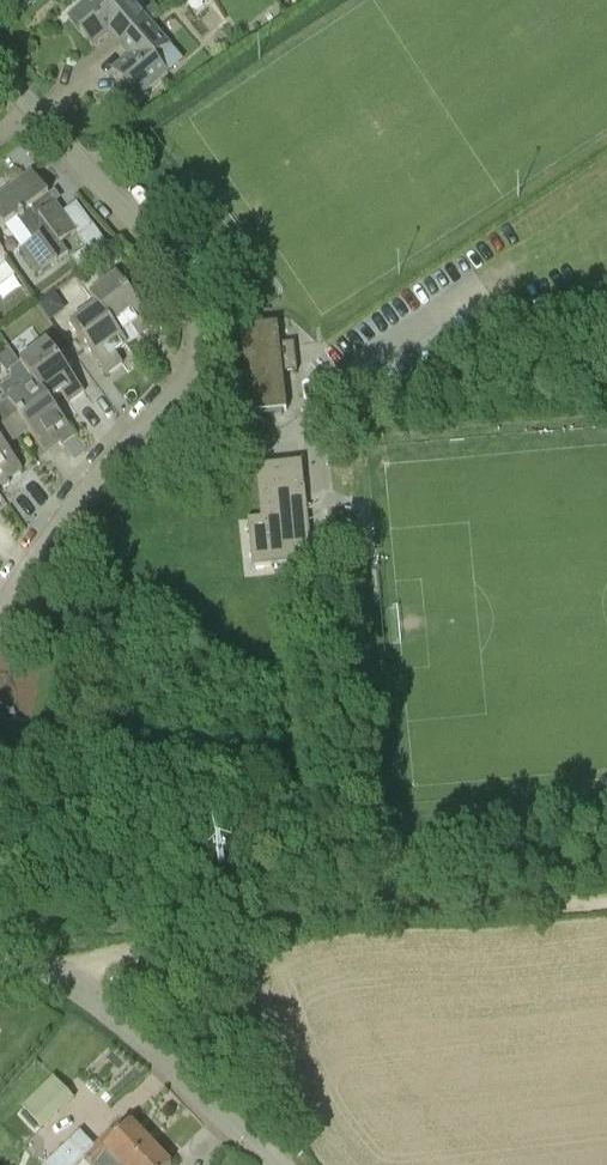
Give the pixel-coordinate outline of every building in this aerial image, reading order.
[(69,19),(93,48),(114,30),(123,41),(119,44),(120,45),(124,42),(124,41),(148,21),(130,0),(120,0),(112,7),(106,0),(91,0),(69,19)] [(142,14),(148,21),(160,10),(154,3),(142,14)] [(113,71),(137,99),(168,73),(156,58),(170,46),(148,21),(124,41),(124,42),(134,53),(113,71)] [(68,253),(61,243),(76,232),(33,173),(0,197),(0,221),(5,228),(18,218),(35,241),(22,251),(40,274),(68,253)] [(79,237),(92,255),(108,244),(95,226),(79,237)] [(82,285),(98,306),(99,305),(121,336),(132,328),(139,338),(154,326),(135,299),(138,297),(137,296),(134,299),(117,276),(108,284),(99,272),(82,285)] [(128,345),(121,336),(99,305),(98,306),(71,326),(107,375),(123,364),(116,354),(128,345)] [(278,325),(241,329),(250,415),(255,414),(255,418),(283,415),(283,411),(287,411),(283,374),(298,372),(294,343),(280,345),(278,325)] [(22,362),(51,402),(62,394),(69,404),(85,392),(48,343),(22,362)] [(21,363),(10,371),(10,380),(0,389),(0,390),(5,396),(0,400),(5,406),(0,410),(0,416),(16,436),(27,427),(46,453),(60,442),(62,445),(75,435),(51,402),(22,362),(21,363)] [(424,369),(414,376),(422,389),(432,382),(424,369)] [(0,416),(0,491),(11,483),(8,480),(23,469),(5,445),(16,436),(0,416)] [(305,487),(302,462),(256,467),(259,492),(258,492),(261,518),(248,519),(253,567),(297,562),(295,548),(312,547),(305,487)] [(53,1078),(22,1108),(42,1129),(73,1099),(53,1078)] [(151,1144),(131,1123),(117,1136),(112,1131),(94,1147),(80,1132),(45,1164),(77,1164),(85,1158),(92,1164),(128,1164),(151,1144)] [(151,1144),(128,1164),(171,1164),(151,1144)]
